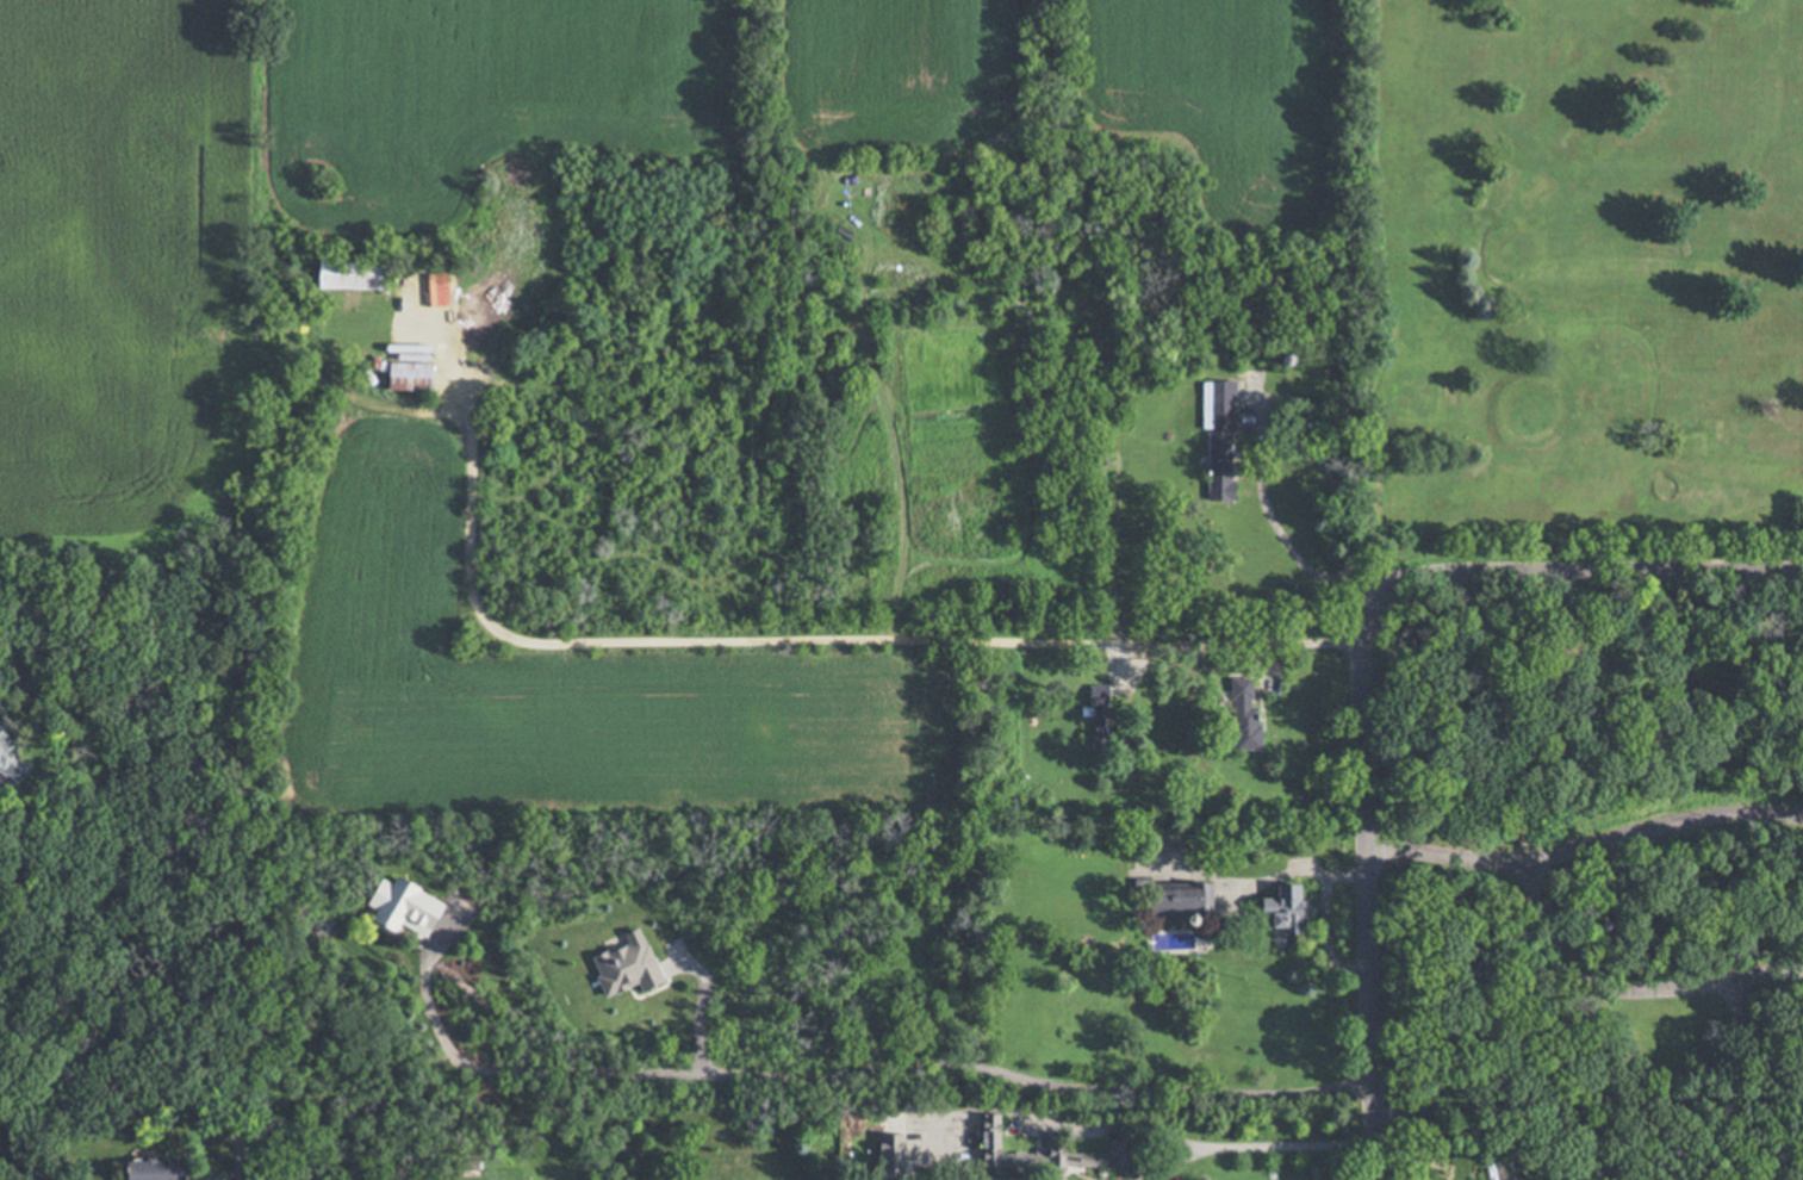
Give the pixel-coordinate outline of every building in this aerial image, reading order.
[(323,290),(377,290),(377,270),(345,270),(345,268),(330,267),(330,281),(323,281),(323,290)] [(424,391),(424,365),(383,365),(383,391),(424,391)] [(1218,419),(1221,383),(1209,382),(1206,417),(1218,419)] [(1253,676),(1229,676),(1230,751),(1254,751),(1253,676)] [(1086,708),(1104,708),(1105,688),(1086,688),(1086,708)] [(12,789),(26,764),(0,750),(0,782),(12,789)] [(439,903),(388,880),(386,885),(373,879),(360,908),(367,912),(362,923),(390,935),(394,925),(423,938),(439,903)] [(1305,901),(1296,901),(1296,886),(1268,886),(1268,900),(1252,899),(1252,932),(1294,933),(1294,921),(1304,921),(1305,901)] [(1206,887),(1139,887),(1139,911),(1206,910),(1206,887)] [(1000,1116),(978,1116),(978,1168),(1000,1168),(1000,1116)] [(875,1137),(875,1166),(902,1166),(902,1137),(875,1137)] [(114,1179),(166,1179),(167,1163),(114,1162),(114,1179)]
